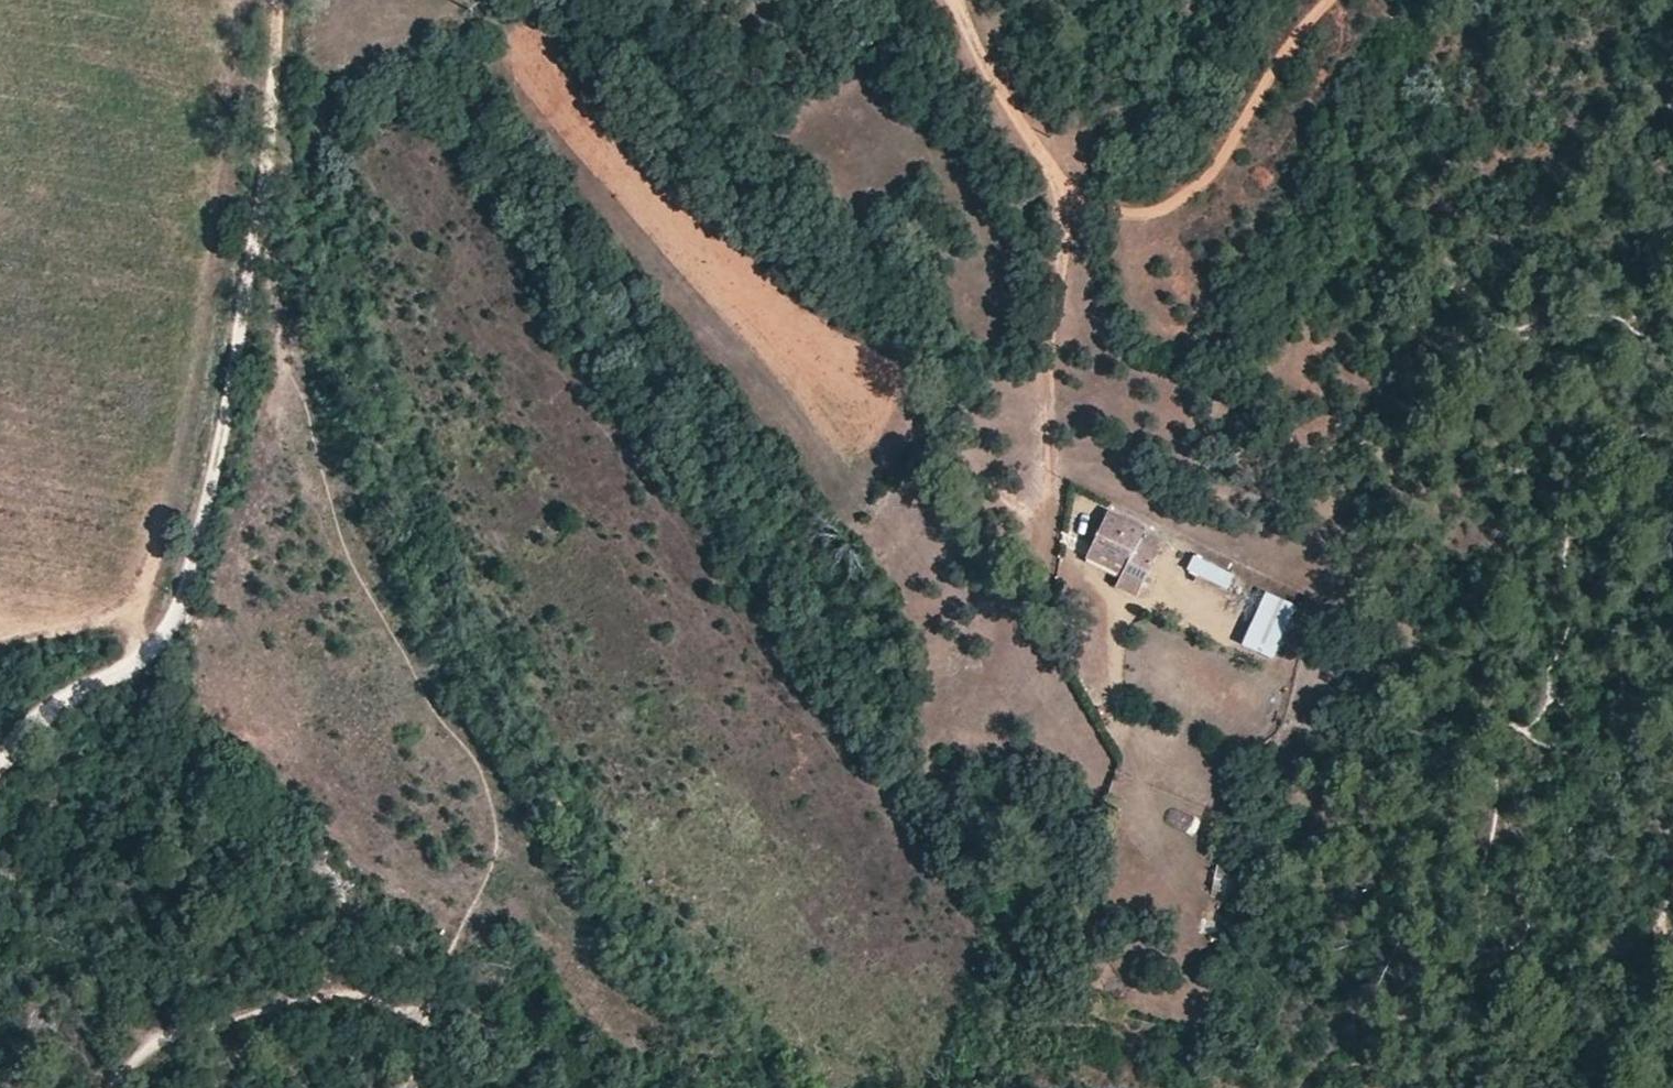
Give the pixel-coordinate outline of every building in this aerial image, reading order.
[(1149,551),(1153,537),(1116,523),(1105,549),(1141,564),(1135,578),(1127,601),(1150,608),(1168,560),(1149,551)] [(1105,549),(1100,563),(1135,578),(1141,564),(1105,549)] [(1240,575),(1200,555),(1193,569),(1233,588),(1240,575)] [(1250,640),(1277,652),(1297,602),(1271,591),(1250,640)]
